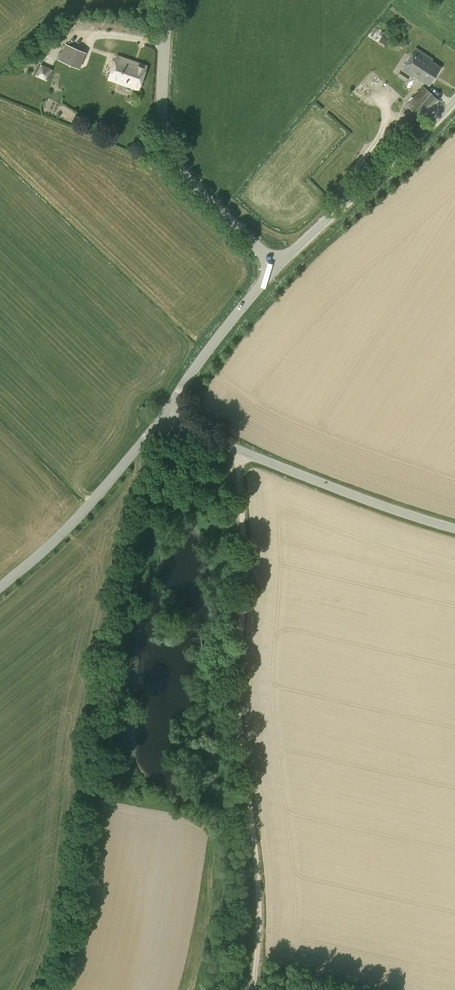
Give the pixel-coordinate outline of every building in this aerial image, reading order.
[(79,69),(86,53),(65,43),(58,59),(79,69)] [(428,84),(439,67),(430,61),(431,59),(414,48),(401,70),(397,75),(406,81),(410,75),(413,77),(414,75),(428,84)] [(138,89),(146,65),(116,55),(107,79),(138,89)] [(422,119),(439,100),(423,86),(406,104),(422,119)]
